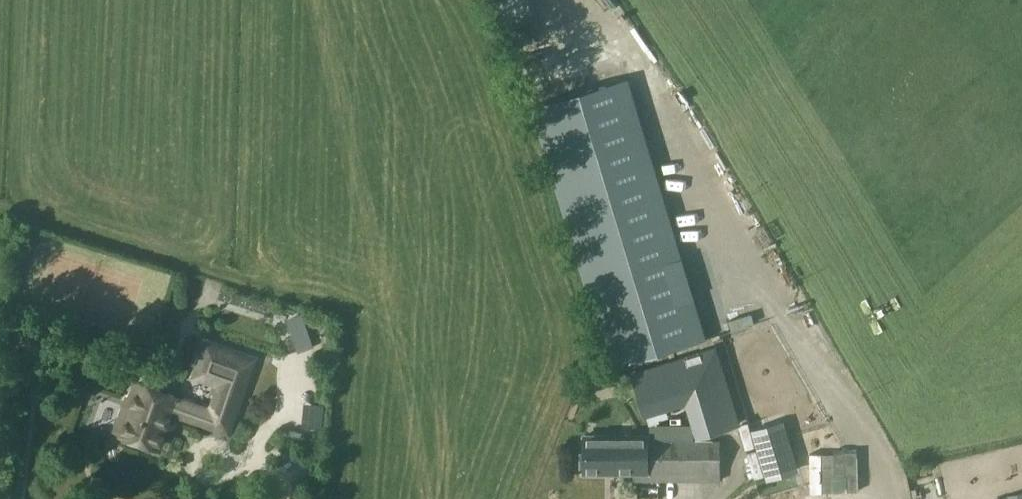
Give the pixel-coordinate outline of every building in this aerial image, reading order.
[(628,77),(531,107),(610,367),(707,337),(628,77)] [(300,349),(313,345),(302,313),(289,317),(300,349)] [(220,385),(212,408),(236,416),(254,363),(252,362),(253,360),(207,344),(196,376),(220,385)] [(716,349),(633,374),(646,415),(698,398),(699,398),(709,432),(739,423),(716,349)] [(84,377),(69,418),(87,424),(89,419),(105,424),(112,405),(106,403),(112,387),(84,377)] [(126,434),(125,437),(156,448),(167,415),(187,422),(192,407),(177,401),(179,396),(140,383),(134,398),(128,396),(116,431),(126,434)] [(666,416),(665,425),(699,426),(699,417),(666,416)] [(780,423),(754,431),(768,479),(794,471),(780,423)] [(581,453),(581,467),(585,467),(585,473),(639,473),(649,473),(650,441),(650,435),(586,435),(586,453),(581,453)] [(639,473),(639,480),(721,480),(721,441),(650,441),(649,473),(639,473)]
